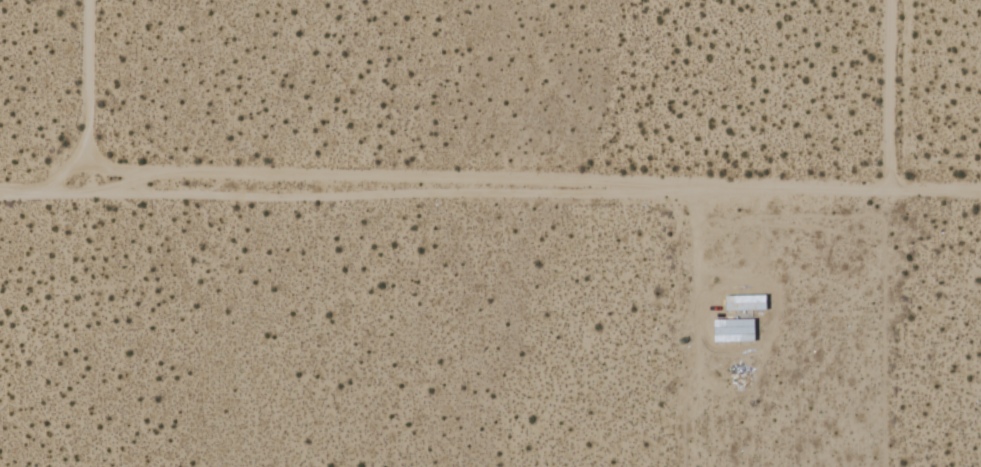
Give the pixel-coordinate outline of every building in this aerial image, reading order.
[(725,295),(725,311),(766,311),(766,295),(725,295)] [(714,320),(714,342),(754,342),(754,320),(714,320)]
